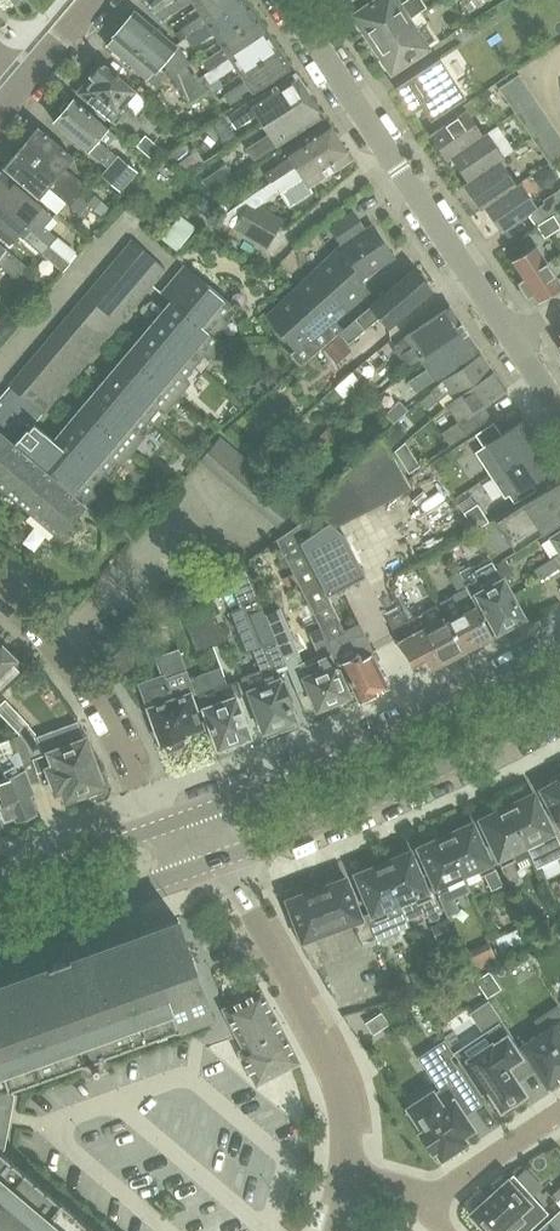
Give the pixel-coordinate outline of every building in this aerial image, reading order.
[(165,4),(172,0),(147,0),(155,11),(165,4)] [(165,4),(155,11),(161,21),(171,13),(190,0),(172,0),(165,4)] [(197,7),(201,14),(181,28),(187,38),(243,0),(207,0),(197,7)] [(187,38),(193,46),(213,33),(218,40),(257,14),(247,0),(243,0),(187,38)] [(335,12),(353,0),(327,0),(335,12)] [(372,43),(410,18),(420,11),(427,7),(422,0),(410,0),(401,6),(398,0),(374,0),(353,14),(355,16),(354,19),(360,28),(362,28),(372,43)] [(175,46),(135,11),(107,46),(155,86),(165,75),(156,67),(162,60),(167,68),(166,70),(169,76),(173,77),(189,102),(208,90),(178,44),(175,46)] [(410,18),(372,43),(380,55),(380,57),(385,66),(388,66),(391,71),(427,48),(439,40),(427,21),(420,11),(410,18)] [(203,61),(209,71),(268,32),(257,14),(218,40),(223,48),(203,61)] [(268,32),(209,71),(204,75),(210,83),(235,66),(240,74),(279,48),(268,32)] [(290,66),(279,48),(240,74),(245,81),(224,94),(231,104),(251,90),(252,91),(290,66)] [(440,57),(395,86),(412,112),(421,106),(430,120),(466,97),(440,57)] [(80,93),(99,110),(114,122),(126,108),(122,104),(134,89),(102,62),(100,64),(98,62),(88,73),(91,76),(90,77),(92,78),(80,93)] [(256,114),(262,124),(309,94),(295,72),(228,115),(236,127),(256,114)] [(515,112),(535,99),(529,88),(508,102),(515,112)] [(268,133),(246,148),(253,159),(323,115),(309,94),(262,124),(268,133)] [(55,122),(68,132),(109,167),(102,174),(120,189),(136,171),(106,146),(115,134),(74,99),(72,101),(65,102),(60,108),(60,115),(55,122)] [(454,153),(482,134),(466,109),(430,133),(442,151),(447,159),(455,154),(454,153)] [(545,113),(525,127),(532,137),(552,124),(545,113)] [(265,172),(271,182),(339,139),(326,119),(283,146),(290,156),(265,172)] [(38,127),(20,147),(78,196),(85,187),(63,168),(73,157),(38,127)] [(486,131),(482,134),(454,153),(455,154),(447,159),(448,160),(452,158),(467,180),(503,156),(486,131)] [(145,135),(136,145),(150,158),(163,150),(145,135)] [(189,171),(201,163),(186,139),(168,151),(189,171)] [(258,190),(239,202),(247,207),(251,209),(265,200),(280,191),(290,206),(313,192),(309,186),(348,161),(349,155),(339,139),(271,182),(262,187),(258,190)] [(542,152),(549,162),(559,155),(559,139),(542,152)] [(87,204),(78,196),(20,147),(2,168),(38,198),(48,187),(69,205),(79,214),(87,204)] [(504,157),(503,156),(467,180),(463,183),(481,209),(485,207),(489,204),(521,182),(520,181),(516,184),(500,160),(504,157)] [(203,178),(211,191),(233,177),(225,164),(203,178)] [(0,172),(0,203),(39,238),(49,247),(56,238),(57,237),(45,226),(53,217),(0,172)] [(501,232),(529,213),(536,224),(545,218),(521,182),(489,204),(485,207),(501,232)] [(87,202),(106,218),(112,210),(94,195),(87,202)] [(216,216),(233,226),(266,246),(278,225),(239,202),(216,216)] [(9,243),(17,233),(42,254),(49,247),(39,238),(0,203),(0,235),(9,243)] [(367,289),(359,278),(393,256),(373,224),(366,229),(354,210),(329,226),(341,245),(338,247),(265,314),(295,350),(291,353),(300,364),(337,331),(341,327),(333,318),(367,289)] [(545,220),(552,232),(559,228),(559,225),(553,214),(545,220)] [(545,237),(552,232),(545,220),(537,225),(545,237)] [(59,255),(68,262),(75,254),(56,238),(49,247),(59,255)] [(62,537),(225,345),(217,338),(240,312),(185,265),(162,293),(171,301),(54,440),(33,423),(165,267),(132,240),(0,396),(0,485),(62,537)] [(19,280),(29,268),(5,248),(4,249),(0,245),(0,264),(19,280)] [(521,288),(527,298),(533,294),(537,301),(559,287),(559,283),(536,245),(511,260),(523,278),(517,282),(521,288)] [(62,272),(69,263),(68,262),(59,255),(52,263),(62,272)] [(337,331),(348,343),(380,316),(388,326),(430,289),(425,282),(426,279),(420,272),(416,273),(412,268),(341,327),(337,331)] [(419,357),(463,327),(449,305),(405,335),(406,336),(393,344),(400,355),(401,354),(408,365),(419,357)] [(13,328),(0,317),(0,344),(13,328)] [(463,327),(419,357),(426,368),(408,380),(415,390),(478,349),(463,327)] [(449,388),(454,397),(492,371),(481,354),(445,376),(431,389),(438,399),(449,388)] [(504,389),(492,371),(454,397),(446,403),(459,420),(468,433),(478,426),(476,423),(469,413),(485,402),(504,389)] [(253,385),(264,394),(272,383),(262,374),(253,385)] [(385,413),(394,422),(408,409),(399,400),(385,413)] [(490,474),(539,442),(524,419),(501,434),(493,422),(475,434),(483,446),(475,451),(490,474)] [(384,432),(391,447),(406,432),(396,421),(384,432)] [(322,438),(326,442),(336,433),(330,425),(318,435),(321,438),(322,438)] [(288,532),(277,539),(316,616),(317,618),(334,610),(326,594),(335,590),(366,574),(358,559),(348,539),(347,536),(333,523),(411,485),(409,482),(392,450),(383,433),(309,503),(318,511),(288,532)] [(204,459),(216,469),(235,446),(224,436),(204,459)] [(308,450),(311,454),(326,442),(322,438),(321,438),(313,438),(308,443),(308,450)] [(419,464),(405,441),(395,450),(408,471),(419,464)] [(539,442),(490,474),(505,497),(509,495),(514,503),(536,490),(530,480),(554,465),(544,450),(539,442)] [(246,455),(235,446),(216,469),(227,478),(246,455)] [(246,455),(227,478),(238,488),(257,464),(246,455)] [(268,474),(257,464),(238,488),(249,497),(268,474)] [(249,497),(260,506),(280,483),(268,474),(249,497)] [(559,522),(559,480),(495,519),(514,550),(559,522)] [(291,493),(280,483),(260,506),(271,516),(291,493)] [(291,493),(271,516),(283,525),(302,502),(291,493)] [(550,535),(559,551),(553,555),(544,561),(532,569),(539,579),(551,571),(559,565),(559,528),(550,535)] [(495,564),(503,577),(513,571),(506,558),(495,564)] [(469,567),(458,572),(471,594),(475,592),(492,624),(496,632),(509,626),(513,628),(521,623),(521,619),(525,617),(520,609),(492,561),(472,572),(469,567)] [(260,669),(243,675),(240,677),(241,679),(246,692),(246,693),(248,692),(263,731),(266,730),(268,735),(294,725),(292,720),(295,719),(289,704),(290,703),(282,682),(281,682),(277,672),(275,667),(286,663),(267,615),(246,563),(226,577),(234,596),(239,608),(230,611),(245,650),(251,647),(260,669)] [(438,602),(448,620),(463,651),(469,647),(472,649),(480,645),(480,642),(492,635),(488,627),(471,594),(458,572),(450,577),(458,592),(438,602)] [(199,648),(224,638),(212,611),(210,604),(185,614),(199,648)] [(408,608),(388,618),(392,626),(407,655),(411,663),(425,656),(429,662),(431,665),(432,667),(447,659),(449,661),(457,657),(457,654),(463,651),(448,620),(444,622),(442,618),(435,605),(421,612),(412,616),(408,608)] [(282,609),(267,615),(286,663),(297,691),(308,687),(299,663),(303,661),(282,609)] [(334,610),(317,618),(321,627),(323,630),(327,639),(334,654),(344,673),(354,692),(358,701),(361,699),(365,701),(372,698),(373,694),(376,693),(376,692),(388,687),(375,661),(381,658),(376,649),(372,650),(367,639),(360,623),(354,626),(353,625),(344,630),(334,610)] [(152,653),(141,636),(108,659),(119,675),(152,653)] [(344,673),(334,654),(327,639),(314,645),(318,654),(303,661),(299,663),(308,687),(317,707),(320,706),(321,708),(323,709),(325,710),(327,710),(329,709),(331,708),(332,707),(333,705),(334,703),(333,700),(348,694),(339,675),(344,673)] [(22,673),(15,666),(19,662),(16,660),(16,656),(13,653),(9,654),(0,644),(0,695),(22,673)] [(162,675),(150,679),(140,683),(160,743),(162,742),(165,750),(169,751),(183,746),(185,744),(182,734),(183,734),(183,732),(201,726),(191,694),(194,693),(186,669),(163,677),(162,675)] [(207,721),(218,748),(221,746),(226,749),(233,746),(235,741),(250,736),(235,696),(240,694),(236,681),(197,695),(207,721)] [(14,709),(5,718),(18,733),(20,736),(27,743),(33,760),(39,778),(41,784),(52,781),(54,786),(56,790),(62,788),(65,795),(65,796),(66,797),(68,797),(69,797),(82,792),(86,794),(90,795),(96,792),(99,790),(100,786),(102,785),(100,780),(93,760),(94,757),(91,748),(89,747),(88,747),(86,742),(44,756),(37,734),(29,724),(14,709)] [(39,778),(33,760),(27,743),(20,736),(10,739),(0,743),(0,806),(3,814),(5,818),(15,815),(16,819),(19,818),(20,820),(33,816),(32,813),(35,812),(28,795),(32,793),(28,782),(39,778)] [(549,778),(552,783),(541,789),(554,814),(553,815),(559,829),(559,773),(549,778)] [(505,802),(525,844),(531,855),(537,867),(554,858),(559,856),(559,845),(547,818),(545,819),(533,794),(527,797),(526,796),(522,798),(520,794),(505,802)] [(531,855),(525,844),(505,802),(489,809),(491,814),(481,819),(493,843),(491,845),(509,881),(518,876),(513,864),(531,855)] [(458,824),(443,831),(463,873),(477,866),(480,874),(484,872),(492,888),(502,884),(485,847),(483,848),(472,823),(461,828),(458,824)] [(471,890),(463,873),(443,831),(427,838),(429,842),(419,847),(430,871),(428,872),(445,909),(448,915),(459,910),(454,898),(471,890)] [(440,915),(438,912),(431,896),(422,874),(421,875),(410,851),(399,856),(397,851),(381,858),(404,912),(406,917),(424,910),(432,919),(440,915)] [(364,872),(357,875),(367,899),(365,900),(370,911),(382,938),(393,933),(387,920),(404,912),(381,858),(366,865),(368,869),(364,871),(364,872)] [(285,890),(282,895),(284,900),(289,903),(300,933),(297,934),(314,967),(325,963),(315,935),(332,929),(355,920),(362,940),(374,935),(366,913),(361,915),(356,899),(354,900),(346,878),(332,883),(331,881),(316,886),(300,892),(299,889),(295,887),(285,890)] [(1,1145),(7,1116),(11,1091),(10,1086),(182,1025),(212,1015),(193,963),(177,919),(0,982),(0,1147),(1,1145)] [(441,937),(446,935),(451,946),(455,944),(445,920),(435,924),(441,937)] [(559,937),(559,928),(550,932),(553,940),(559,937)] [(498,960),(492,947),(479,953),(485,966),(498,960)] [(425,967),(410,973),(415,988),(431,982),(425,967)] [(488,972),(476,980),(482,989),(486,996),(499,988),(488,972)] [(482,989),(476,980),(473,976),(463,983),(472,996),(482,989)] [(223,1009),(244,1049),(239,1052),(256,1084),(283,1070),(299,1062),(261,989),(235,1002),(223,1008),(223,1009)] [(559,1081),(559,1017),(554,1007),(535,1020),(542,1031),(520,1045),(547,1086),(558,1079),(559,1081)] [(380,1010),(364,1020),(372,1032),(388,1022),(380,1010)] [(498,1023),(484,1033),(454,1053),(458,1059),(480,1093),(488,1088),(501,1108),(502,1108),(505,1113),(516,1106),(513,1101),(524,1093),(517,1083),(506,1066),(520,1056),(498,1023)] [(460,1135),(469,1129),(471,1128),(462,1115),(480,1104),(450,1057),(448,1054),(442,1058),(443,1060),(428,1070),(442,1091),(434,1096),(432,1093),(410,1107),(425,1130),(421,1133),(431,1149),(435,1147),(442,1156),(464,1141),(462,1139),(460,1135)] [(89,1067),(89,1068),(90,1069),(91,1070),(92,1071),(94,1071),(95,1071),(96,1071),(97,1070),(98,1069),(99,1068),(100,1066),(100,1065),(100,1064),(99,1063),(98,1062),(97,1061),(96,1061),(95,1061),(93,1061),(92,1061),(91,1062),(90,1063),(89,1064),(89,1065),(89,1067)] [(0,1151),(0,1230),(95,1230),(0,1151)] [(512,1230),(527,1230),(548,1212),(513,1174),(470,1213),(486,1230),(499,1230),(506,1224),(512,1230)] [(537,1230),(559,1230),(559,1209),(537,1230)]
